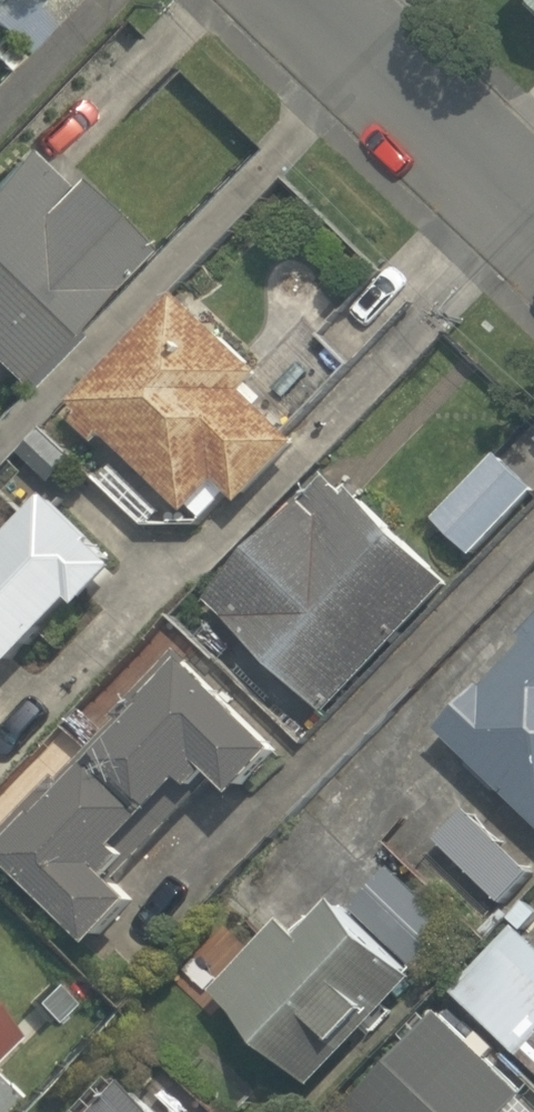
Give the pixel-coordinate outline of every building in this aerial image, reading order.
[(18,147),(0,166),(0,375),(6,380),(136,247),(63,177),(56,184),(18,147)] [(95,444),(104,435),(186,515),(219,482),(230,493),(239,501),(297,442),(288,433),(244,390),(259,374),(177,295),(71,403),(78,410),(70,419),(95,444)] [(72,459),(42,430),(20,453),(50,482),(72,459)] [(434,518),(473,556),(533,494),(533,490),(500,457),(497,454),(434,518)] [(328,477),(209,599),(327,713),(449,587),(351,493),(348,496),(328,477)] [(16,662),(74,601),(82,608),(121,568),(95,542),(96,541),(50,497),(0,549),(0,647),(16,662)] [(521,633),(531,642),(488,687),(486,684),(440,731),(473,763),(470,766),(497,793),(500,790),(533,823),(533,620),(521,633)] [(0,647),(0,655),(12,666),(16,662),(0,647)] [(91,750),(169,826),(218,776),(237,795),(281,751),(179,651),(116,715),(121,720),(91,750)] [(91,750),(62,780),(57,775),(0,833),(0,852),(95,944),(138,900),(117,879),(169,826),(91,750)] [(533,873),(466,810),(437,841),(503,904),(533,873)] [(392,869),(352,910),(412,967),(451,926),(392,869)] [(414,979),(334,902),(300,937),(283,921),(215,992),(312,1085),(414,979)] [(515,926),(452,991),(517,1054),(533,1037),(533,944),(515,926)] [(341,1111),(507,1111),(524,1095),(522,1093),(439,1012),(341,1111)] [(8,1034),(0,1026),(0,1043),(8,1034)] [(126,1083),(98,1111),(156,1111),(126,1083)]
